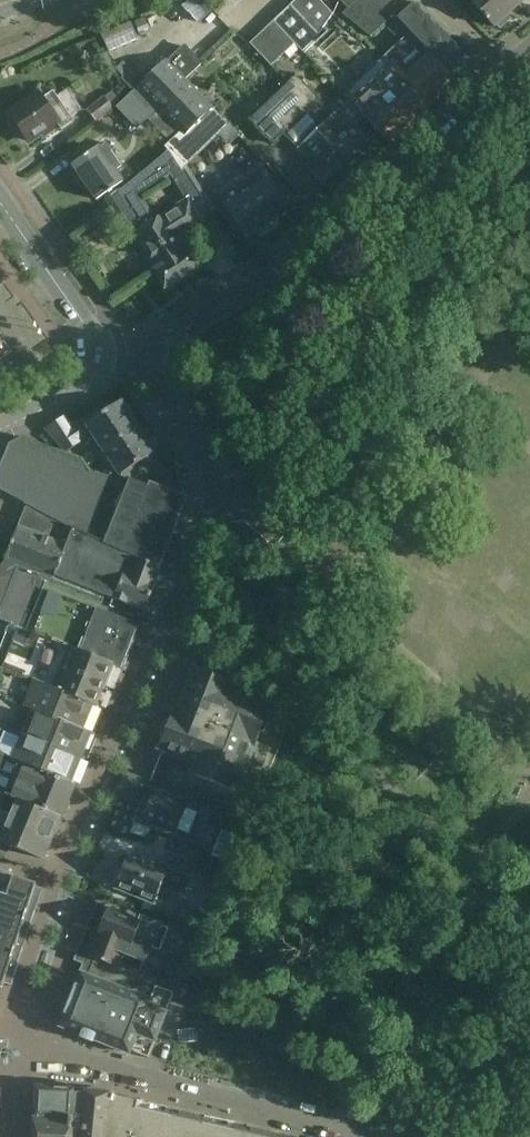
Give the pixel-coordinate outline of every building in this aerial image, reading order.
[(183,6),(191,14),(200,23),(202,22),(213,11),(202,0),(188,0),(184,4),(183,6)] [(290,3),(318,33),(332,14),(319,0),(294,0),(290,3)] [(343,13),(373,37),(395,15),(411,32),(427,50),(425,52),(454,84),(473,66),(410,0),(357,0),(343,13)] [(516,0),(471,0),(496,27),(520,5),(516,0)] [(290,3),(273,20),(303,52),(316,39),(314,37),(317,33),(318,33),(290,3)] [(145,15),(135,19),(140,31),(150,26),(145,15)] [(303,52),(273,20),(248,43),(270,65),(284,52),(290,58),(299,48),(303,52)] [(130,21),(102,34),(109,52),(138,39),(130,21)] [(394,47),(383,58),(403,78),(407,73),(435,102),(454,84),(425,52),(427,50),(411,32),(404,38),(394,47)] [(201,120),(213,108),(185,81),(203,63),(185,44),(167,62),(141,87),(160,107),(183,130),(197,115),(201,120)] [(435,102),(407,73),(403,78),(383,58),(345,95),(349,100),(364,117),(389,144),(435,102)] [(130,70),(123,78),(136,91),(144,84),(130,70)] [(283,132),(319,98),(296,75),(249,119),(272,142),(283,132)] [(58,94),(51,84),(39,92),(8,114),(9,116),(7,117),(15,129),(19,127),(27,138),(35,133),(37,136),(56,123),(60,128),(73,119),(70,116),(80,109),(66,88),(58,94)] [(130,98),(119,109),(138,128),(149,117),(172,139),(173,140),(177,137),(183,131),(183,130),(160,107),(141,87),(139,90),(130,98)] [(114,106),(105,94),(86,109),(96,121),(114,106)] [(355,125),(364,117),(349,100),(340,109),(334,103),(328,108),(334,114),(322,126),(330,134),(327,137),(339,149),(345,143),(366,168),(381,154),(355,125)] [(170,144),(166,148),(167,150),(178,166),(182,172),(186,168),(188,166),(229,125),(213,108),(205,116),(201,120),(197,115),(183,130),(183,131),(177,137),(173,140),(170,144)] [(322,126),(298,149),(311,163),(308,166),(336,196),(366,168),(345,143),(339,149),(327,137),(330,134),(322,126)] [(98,145),(73,161),(97,196),(122,180),(115,170),(121,165),(105,142),(99,146),(98,145)] [(182,172),(178,166),(167,150),(123,185),(130,195),(115,204),(132,231),(132,232),(154,267),(152,269),(164,288),(200,265),(188,246),(186,247),(180,238),(203,223),(201,219),(214,210),(214,208),(212,210),(186,168),(182,172)] [(285,198),(272,178),(261,162),(213,193),(236,230),(240,227),(248,238),(259,231),(262,236),(280,224),(277,220),(288,213),(280,201),(285,198)] [(104,450),(137,428),(120,403),(103,413),(101,410),(74,427),(65,415),(43,428),(65,451),(78,441),(92,432),(104,450)] [(157,457),(137,428),(104,450),(113,464),(104,470),(102,468),(95,474),(130,480),(132,468),(141,462),(144,465),(157,457)] [(30,501),(80,521),(94,474),(90,473),(82,460),(24,439),(9,444),(0,468),(0,488),(30,501)] [(130,480),(95,474),(94,474),(80,521),(30,501),(11,547),(6,561),(110,605),(112,599),(144,612),(156,582),(155,582),(170,546),(169,546),(187,499),(150,484),(148,487),(130,480)] [(0,565),(0,619),(9,623),(113,665),(121,668),(137,624),(107,612),(110,605),(6,561),(11,547),(0,565)] [(35,763),(71,781),(75,783),(76,783),(96,735),(86,731),(96,706),(113,665),(9,623),(0,645),(0,746),(35,763)] [(233,681),(196,666),(178,711),(174,710),(159,747),(188,759),(184,769),(175,765),(167,784),(256,807),(289,723),(267,714),(271,704),(230,688),(233,681)] [(0,746),(0,793),(61,817),(75,783),(71,781),(0,746)] [(151,789),(147,787),(133,821),(174,837),(175,835),(212,850),(219,831),(244,840),(250,822),(216,809),(204,804),(203,805),(188,799),(186,802),(153,789),(151,787),(151,789)] [(0,793),(0,841),(44,859),(61,817),(0,793)] [(170,868),(140,856),(139,860),(129,856),(123,872),(118,870),(114,881),(117,883),(115,886),(153,902),(160,885),(178,893),(185,876),(169,870),(170,868)] [(3,985),(36,884),(14,877),(15,875),(0,869),(0,984),(3,985)] [(132,992),(140,970),(119,962),(123,952),(144,960),(149,946),(160,950),(169,928),(142,916),(139,922),(101,907),(84,952),(82,957),(90,960),(85,973),(83,972),(83,973),(132,992)] [(132,992),(83,973),(80,972),(77,982),(72,986),(68,991),(65,997),(63,1004),(62,1010),(63,1017),(59,1026),(129,1054),(130,1050),(148,1058),(177,982),(147,972),(140,970),(132,992)] [(113,1096),(109,1095),(109,1094),(84,1091),(83,1096),(74,1095),(74,1089),(34,1087),(32,1136),(110,1136),(113,1096)] [(113,1096),(110,1136),(292,1136),(280,1134),(280,1133),(247,1126),(205,1117),(205,1116),(173,1109),(113,1096)]
